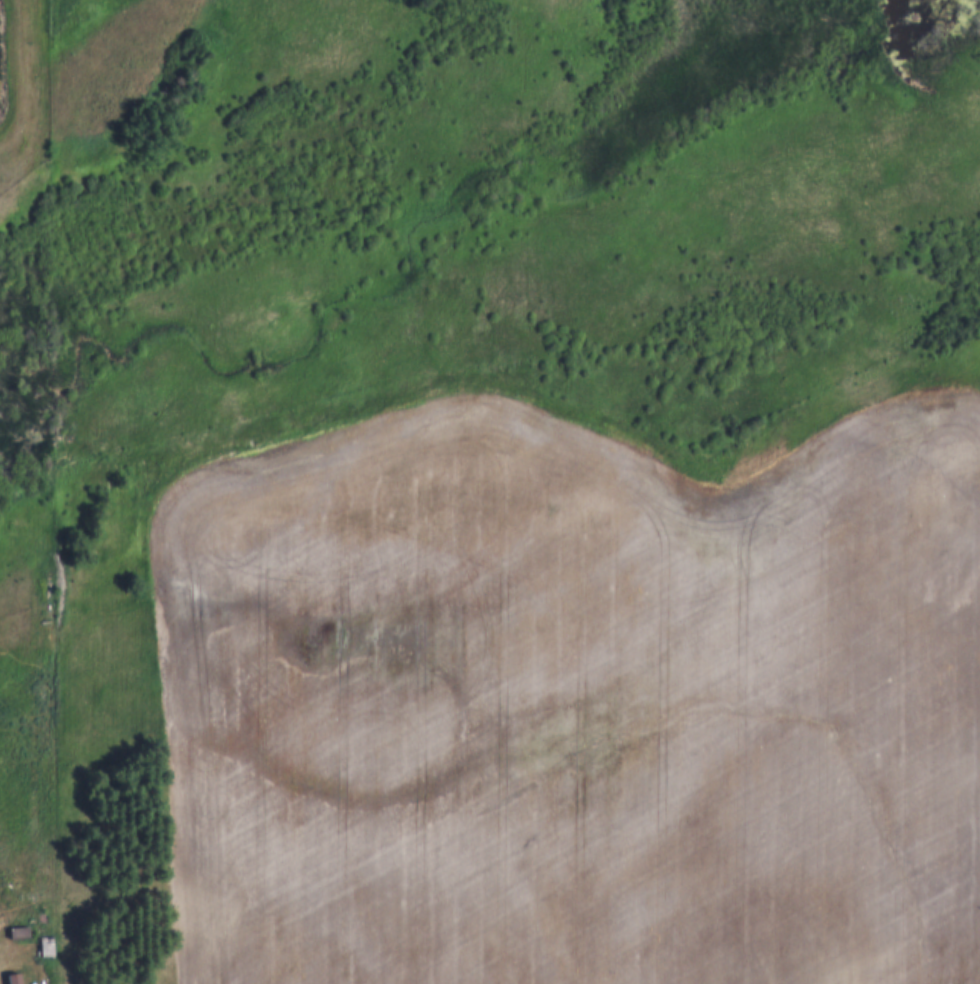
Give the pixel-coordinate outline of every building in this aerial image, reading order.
[(10,924),(28,923),(29,933),(11,935),(10,924)] [(40,934),(54,933),(55,952),(41,953),(40,934)] [(35,980),(15,983),(0,983),(0,975),(33,969),(35,980)]
